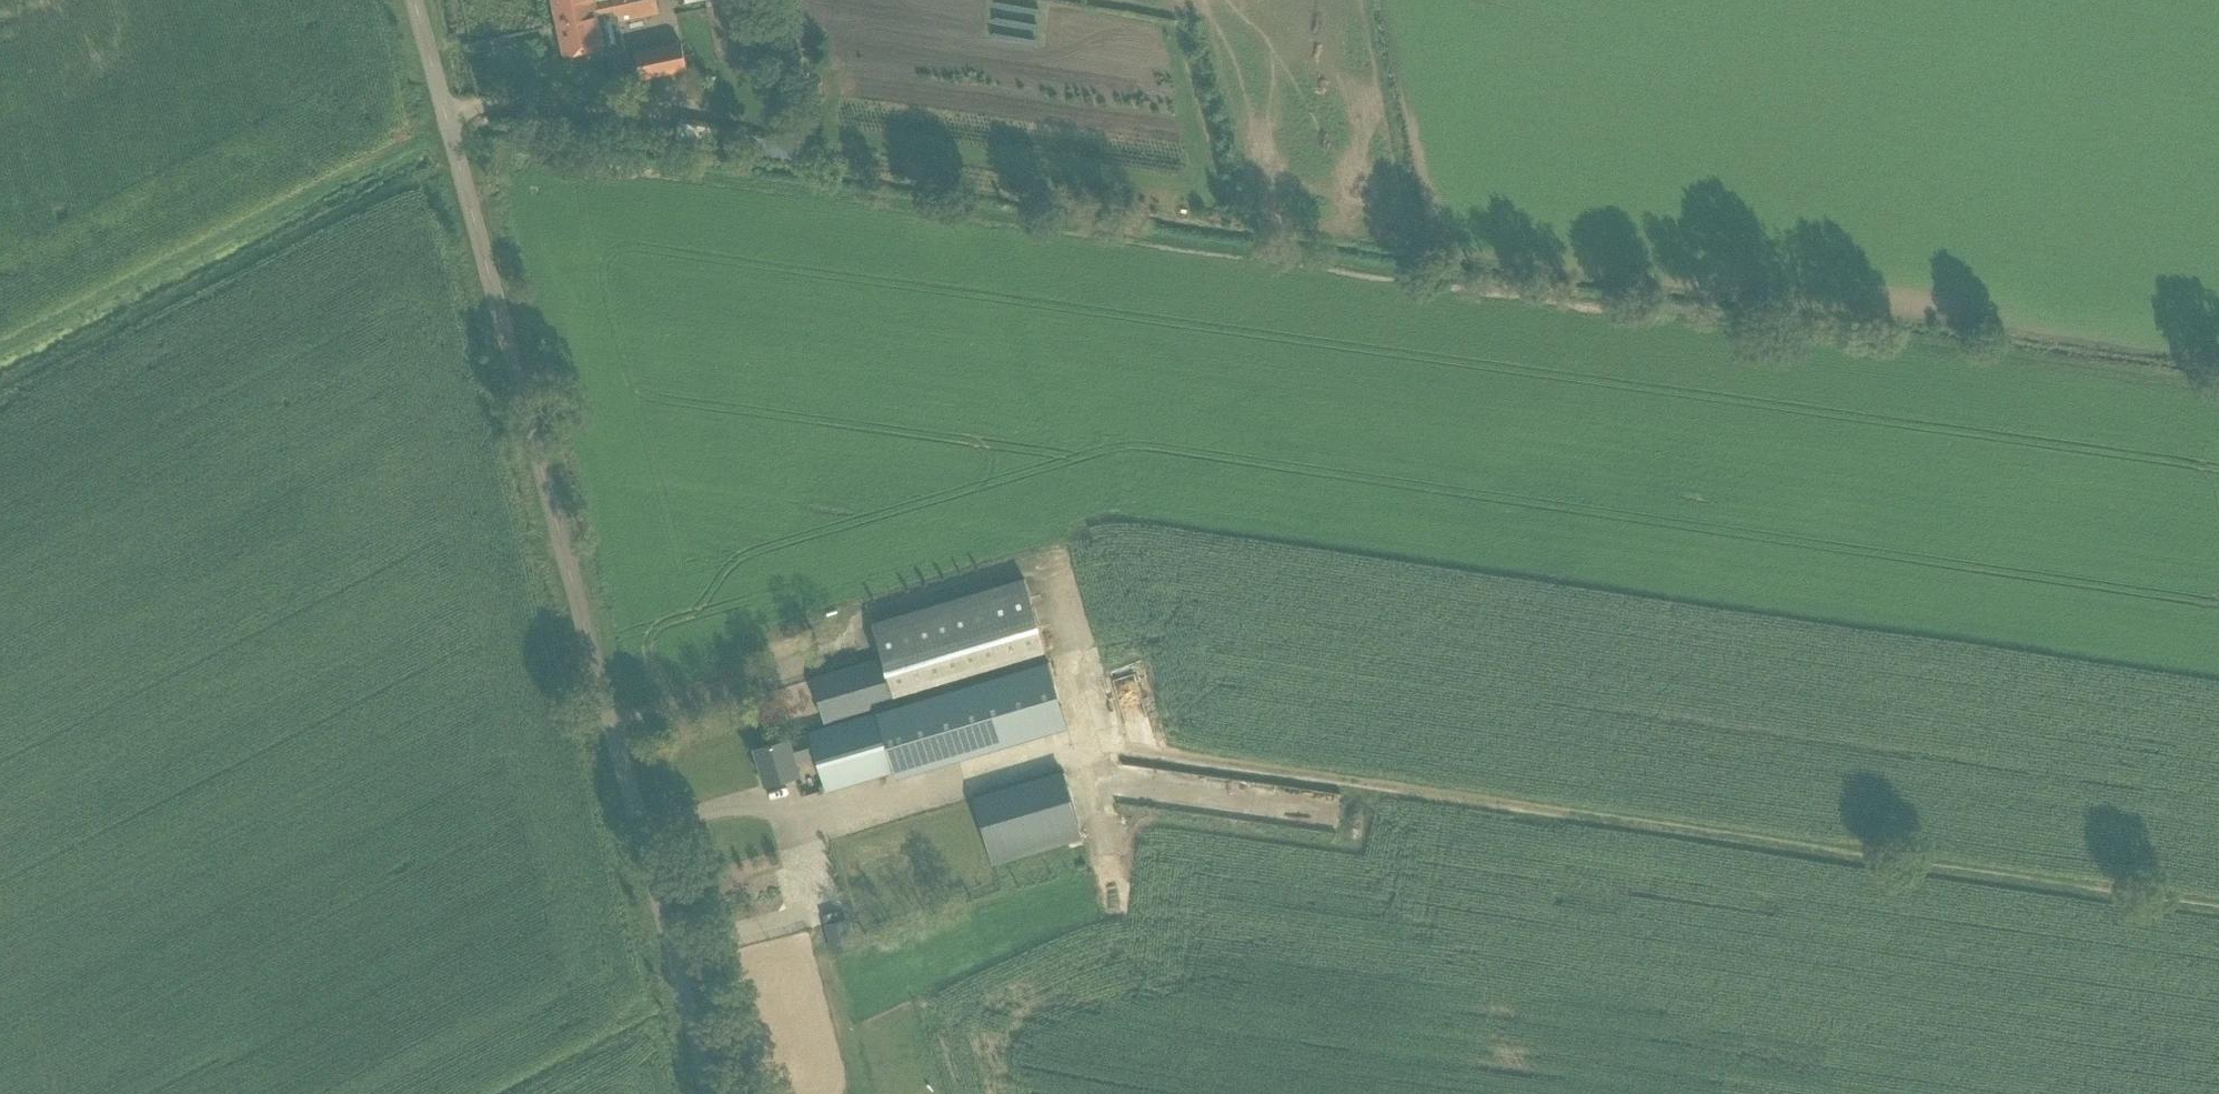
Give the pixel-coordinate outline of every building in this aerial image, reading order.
[(558,24),(565,55),(586,51),(605,47),(606,54),(624,51),(617,21),(659,12),(656,0),(553,0),(558,24)] [(634,50),(639,79),(686,70),(680,41),(634,50)] [(705,123),(678,118),(675,133),(703,138),(705,123)] [(876,706),(877,712),(898,706),(895,695),(1044,651),(1023,577),(873,621),(884,657),(862,663),(841,670),(839,663),(828,667),(830,673),(812,678),(825,721),(846,715),(876,706)] [(898,706),(877,712),(809,732),(810,734),(789,740),(789,738),(756,748),(767,784),(799,774),(796,761),(816,755),(826,790),(847,784),(893,771),(895,777),(1069,727),(1050,662),(898,706)] [(1063,771),(974,797),(993,864),(1082,838),(1063,771)] [(827,924),(835,952),(854,946),(846,918),(827,924)]
